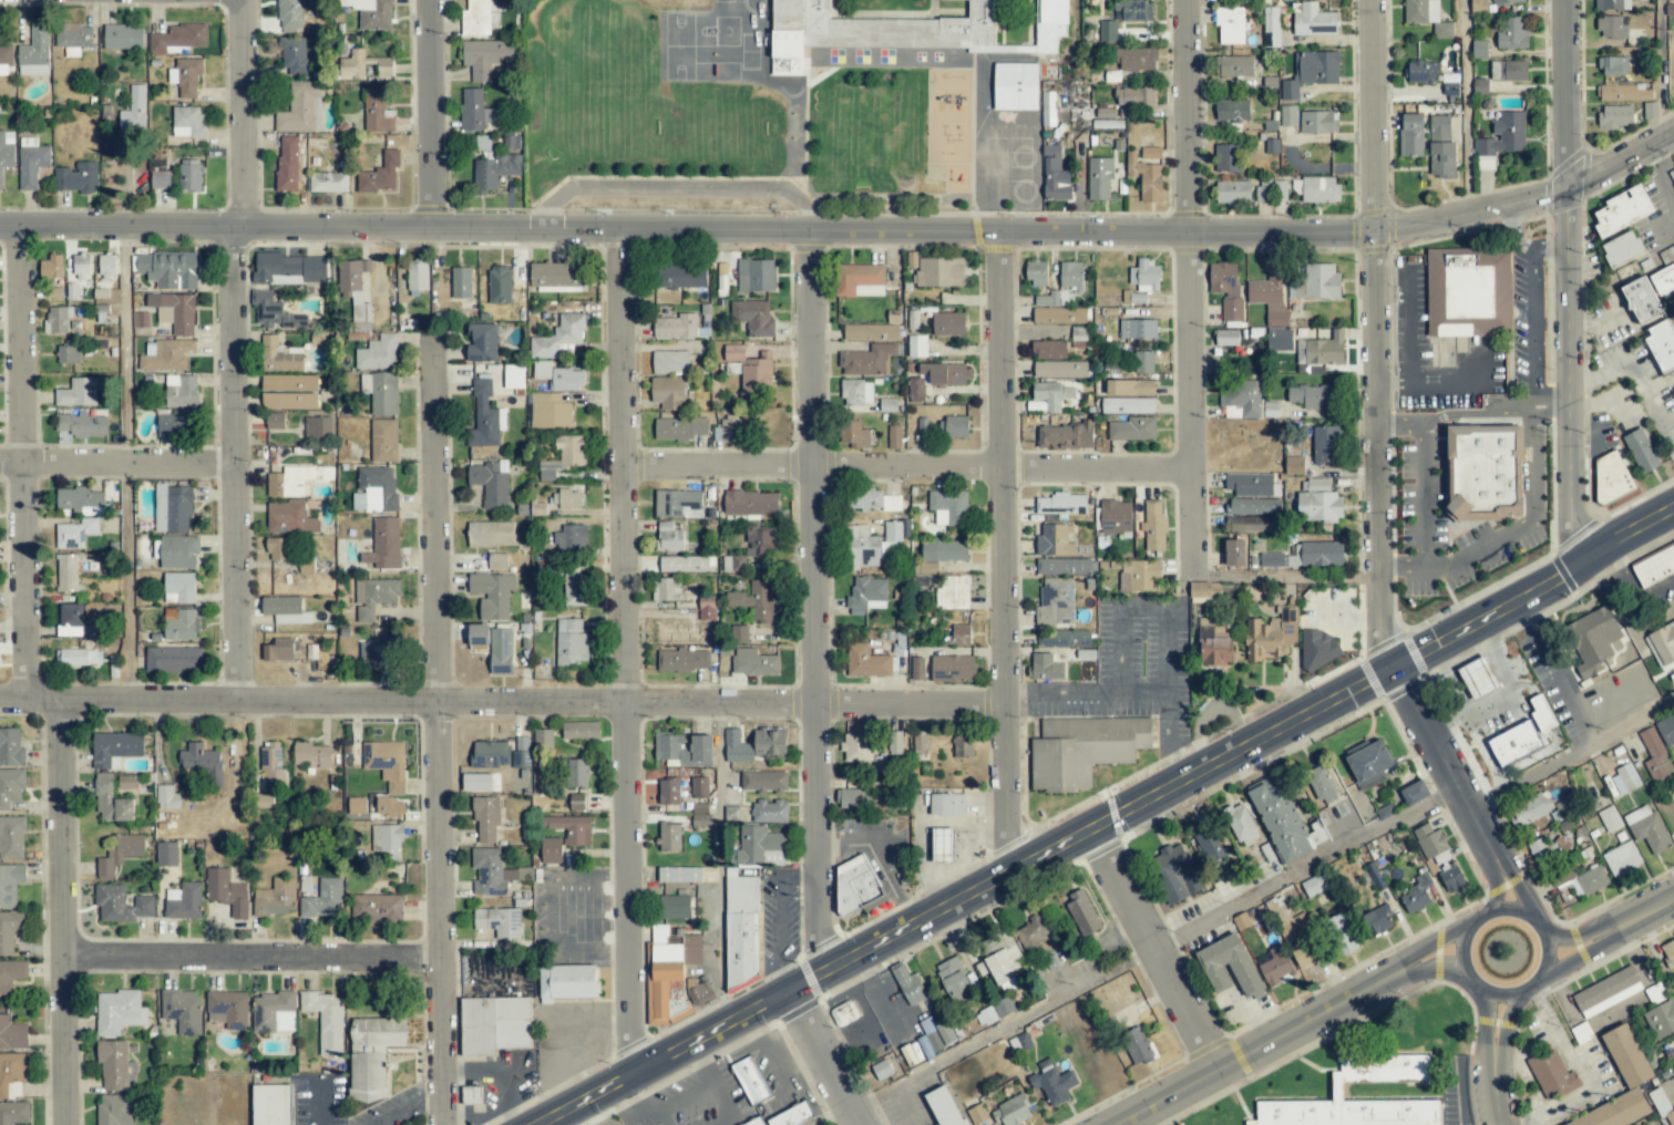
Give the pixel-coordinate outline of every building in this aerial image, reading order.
[(278,32),(302,31),(301,0),(278,0),(278,32)] [(390,31),(391,0),(374,0),(374,10),(360,10),(359,30),(390,31)] [(490,36),(490,23),(498,23),(498,13),(490,13),(490,0),(468,0),(467,11),(461,11),(461,36),(490,36)] [(939,31),(958,44),(996,45),(996,0),(786,0),(758,41),(910,41),(939,20),(939,31)] [(1035,54),(1056,54),(1057,37),(1068,37),(1068,0),(1036,0),(1035,54)] [(1114,1),(1114,21),(1152,21),(1152,0),(1114,1)] [(1452,22),(1439,23),(1438,0),(1405,0),(1405,23),(1433,23),(1434,38),(1452,38),(1452,22)] [(1478,0),(1471,0),(1471,10),(1485,10),(1485,1),(1478,0)] [(1595,11),(1629,10),(1629,0),(1595,0),(1595,11)] [(1337,35),(1337,12),(1317,12),(1317,1),(1300,2),(1300,5),(1293,6),(1293,35),(1337,35)] [(1666,4),(1666,16),(1673,16),(1673,5),(1666,4)] [(1215,26),(1219,26),(1219,45),(1244,44),(1243,7),(1215,8),(1215,26)] [(1279,47),(1280,7),(1264,7),(1263,47),(1279,47)] [(1625,39),(1625,16),(1598,17),(1599,39),(1625,39)] [(1528,49),(1527,17),(1497,18),(1498,49),(1528,49)] [(1100,42),(1117,42),(1117,21),(1100,20),(1100,42)] [(48,23),(30,23),(31,45),(18,46),(18,75),(48,75),(48,23)] [(65,57),(79,57),(79,47),(92,47),(92,27),(81,28),(81,23),(55,24),(56,47),(65,47),(65,57)] [(206,25),(169,24),(169,34),(149,34),(149,55),(166,55),(166,47),(206,47),(206,25)] [(104,25),(104,49),(143,49),(143,25),(104,25)] [(801,76),(802,31),(771,30),(770,75),(801,76)] [(306,37),(281,38),(282,75),(307,74),(306,37)] [(1487,41),(1472,40),(1472,58),(1487,58),(1487,41)] [(471,83),(490,83),(490,65),(513,65),(513,42),(463,41),(462,66),(471,66),(471,83)] [(6,75),(7,66),(13,66),(13,45),(0,45),(0,75),(6,75)] [(1157,49),(1116,48),(1115,70),(1156,71),(1157,49)] [(392,58),(364,58),(364,49),(351,49),(350,65),(340,65),(340,77),(392,78),(392,58)] [(1299,100),(1299,84),(1339,83),(1338,52),(1295,52),(1295,80),(1281,80),(1281,100),(1299,100)] [(1253,56),(1215,57),(1215,77),(1253,76),(1253,56)] [(1600,76),(1628,75),(1628,57),(1600,57),(1600,76)] [(203,59),(176,59),(177,70),(168,70),(169,83),(179,83),(179,99),(197,99),(197,74),(203,73),(203,59)] [(1439,62),(1406,61),(1406,83),(1434,84),(1434,73),(1439,73),(1439,62)] [(1527,81),(1527,61),(1492,61),(1491,81),(1527,81)] [(1038,64),(994,63),(994,110),(1037,110),(1038,64)] [(1488,94),(1488,78),(1473,79),(1474,94),(1488,94)] [(321,131),(321,98),(323,98),(323,81),(289,82),(290,112),(275,112),(275,132),(321,131)] [(119,111),(118,130),(144,131),(145,85),(129,84),(128,111),(119,111)] [(1644,89),(1644,84),(1598,86),(1598,101),(1652,100),(1652,89),(1644,89)] [(385,110),(385,87),(364,87),(365,133),(394,132),(393,110),(385,110)] [(482,89),(461,88),(461,130),(482,131),(482,123),(493,124),(494,108),(482,108),(482,89)] [(1116,106),(1154,107),(1155,88),(1117,88),(1116,106)] [(1054,92),(1041,92),(1042,126),(1055,126),(1054,92)] [(1249,120),(1249,100),(1216,100),(1216,120),(1249,120)] [(1296,107),(1282,106),(1281,125),(1295,126),(1296,107)] [(1633,106),(1599,106),(1600,130),(1618,130),(1618,126),(1633,125),(1633,106)] [(173,137),(206,137),(206,114),(199,114),(199,107),(173,107),(173,137)] [(1301,134),(1338,133),(1337,111),(1300,112),(1301,134)] [(1476,139),(1476,170),(1494,170),(1494,152),(1524,152),(1524,112),(1500,112),(1500,120),(1494,120),(1495,139),(1476,139)] [(1423,114),(1399,114),(1400,157),(1423,157),(1423,114)] [(1455,177),(1454,141),(1450,141),(1450,116),(1429,116),(1430,178),(1455,177)] [(14,131),(0,131),(0,190),(1,190),(1,167),(14,167),(14,131)] [(50,146),(37,146),(37,138),(20,137),(19,191),(37,191),(37,167),(50,168),(50,146)] [(278,191),(297,192),(298,137),(278,137),(278,191)] [(1216,173),(1240,172),(1239,144),(1215,145),(1216,173)] [(1060,171),(1060,145),(1043,146),(1044,200),(1071,200),(1070,171),(1060,171)] [(1161,148),(1141,148),(1141,158),(1160,159),(1161,148)] [(399,149),(383,149),(383,170),(357,171),(357,190),(395,190),(394,167),(399,167),(399,149)] [(1126,177),(1141,177),(1140,202),(1161,202),(1162,164),(1135,164),(1136,151),(1127,151),(1126,177)] [(474,160),(474,193),(497,193),(497,176),(521,176),(521,155),(493,155),(493,160),(474,160)] [(1088,200),(1108,201),(1109,180),(1113,180),(1114,158),(1089,158),(1088,200)] [(179,192),(201,192),(202,160),(180,159),(179,192)] [(53,169),(53,191),(80,190),(80,192),(97,192),(97,161),(76,162),(76,169),(53,169)] [(170,188),(170,171),(151,172),(151,189),(170,188)] [(348,173),(310,172),(310,192),(348,192),(348,173)] [(1301,203),(1338,202),(1338,177),(1292,178),(1292,194),(1301,194),(1301,203)] [(1250,181),(1216,181),(1216,203),(1250,204),(1250,181)] [(1603,200),(1606,207),(1591,214),(1600,237),(1654,214),(1642,184),(1603,200)] [(1600,245),(1610,269),(1644,254),(1634,230),(1600,245)] [(1661,252),(1668,265),(1673,262),(1673,245),(1661,252)] [(1511,249),(1426,250),(1428,336),(1512,335),(1511,249)] [(196,253),(137,252),(136,274),(146,274),(146,281),(156,281),(156,289),(196,290),(196,253)] [(282,257),(282,252),(254,252),(255,284),(326,283),(326,257),(282,257)] [(61,278),(61,254),(49,254),(49,260),(39,260),(40,278),(61,278)] [(73,280),(88,280),(89,254),(74,254),(73,280)] [(97,278),(114,278),(114,254),(97,254),(97,278)] [(964,286),(964,258),(913,259),(913,287),(964,286)] [(774,259),(737,260),(738,292),(774,291),(774,259)] [(370,331),(370,303),(361,303),(361,272),(370,272),(370,260),(340,260),(340,298),(353,298),(353,331),(370,331)] [(427,293),(427,261),(408,261),(408,293),(427,293)] [(1047,261),(1026,261),(1025,284),(1046,284),(1047,261)] [(1129,268),(1129,284),(1136,284),(1136,292),(1159,292),(1159,261),(1137,261),(1137,268),(1129,268)] [(1082,262),(1060,262),(1059,289),(1082,289),(1082,262)] [(1658,296),(1673,289),(1673,262),(1648,274),(1658,296)] [(706,289),(706,264),(658,263),(658,289),(706,289)] [(1209,295),(1237,295),(1237,263),(1209,263),(1209,295)] [(884,265),(838,264),(838,296),(884,296),(884,265)] [(1288,299),(1340,299),(1340,272),(1334,272),(1334,264),(1299,264),(1299,277),(1288,277),(1288,299)] [(470,267),(452,268),(452,299),(471,298),(470,267)] [(489,304),(510,304),(510,267),(489,267),(489,304)] [(1247,281),(1247,304),(1266,303),(1266,326),(1285,326),(1284,268),(1268,269),(1268,281),(1247,281)] [(1663,316),(1646,276),(1622,286),(1638,325),(1663,316)] [(272,290),(252,290),(251,305),(256,305),(256,327),(307,327),(307,314),(282,313),(282,303),(272,303),(272,290)] [(1066,306),(1066,290),(1048,290),(1048,296),(1034,296),(1034,305),(1066,306)] [(194,295),(146,294),(146,307),(158,307),(157,322),(173,323),(173,335),(194,336),(194,295)] [(1223,298),(1222,322),(1242,322),(1243,299),(1223,298)] [(775,336),(774,318),(769,319),(768,300),(731,301),(731,323),(746,322),(746,337),(775,336)] [(46,333),(67,333),(67,317),(72,317),(72,307),(45,307),(46,333)] [(1086,324),(1087,308),(1033,307),(1033,323),(1086,324)] [(900,311),(887,311),(887,323),(900,324),(900,311)] [(149,313),(132,312),(132,327),(149,328),(149,313)] [(583,314),(559,313),(559,327),(554,327),(554,337),(530,337),(530,358),(559,358),(559,354),(573,354),(573,344),(583,344),(583,314)] [(697,313),(679,313),(679,318),(653,319),(654,339),(697,339),(697,313)] [(933,336),(965,336),(965,313),(933,313),(933,336)] [(1673,368),(1673,330),(1668,319),(1643,332),(1663,373),(1673,368)] [(1120,339),(1156,339),(1156,320),(1119,320),(1120,339)] [(467,361),(497,361),(497,324),(469,324),(469,346),(467,346),(467,361)] [(843,340),(898,341),(899,325),(844,324),(843,340)] [(1086,347),(1085,327),(1071,327),(1072,348),(1086,347)] [(1292,329),(1267,328),(1267,351),(1292,351),(1292,329)] [(1296,340),(1297,365),(1344,364),(1343,329),(1332,329),(1332,340),(1296,340)] [(1216,346),(1238,345),(1238,330),(1215,330),(1216,346)] [(397,333),(379,333),(379,340),(368,340),(368,349),(355,349),(355,368),(396,369),(397,333)] [(278,335),(261,335),(261,371),(303,372),(303,351),(283,350),(283,345),(278,345),(278,335)] [(926,335),(908,336),(908,357),(926,357),(926,335)] [(1467,353),(1468,337),(1438,337),(1438,367),(1455,367),(1455,353),(1467,353)] [(196,341),(146,341),(146,356),(139,355),(139,371),(185,371),(185,351),(195,351),(196,341)] [(1066,341),(1031,341),(1031,359),(1066,359),(1066,341)] [(80,363),(80,342),(57,343),(57,364),(80,363)] [(870,352),(840,351),(840,375),(888,375),(889,355),(897,355),(897,344),(870,343),(870,352)] [(741,393),(771,393),(771,351),(760,351),(760,359),(745,359),(744,344),(723,345),(724,361),(741,361),(741,393)] [(689,350),(652,351),(653,375),(689,374),(689,350)] [(1153,352),(1135,351),(1134,373),(1153,373),(1153,352)] [(551,369),(551,361),(533,361),(533,379),(549,379),(549,390),(584,390),(584,369),(551,369)] [(1087,362),(1034,361),(1034,377),(1087,378),(1087,362)] [(968,385),(968,364),(919,364),(919,378),(909,378),(909,402),(924,402),(924,385),(968,385)] [(506,388),(524,387),(523,366),(505,366),(506,388)] [(397,416),(398,374),(360,373),(360,393),(370,394),(370,416),(397,416)] [(317,409),(318,376),(262,375),(262,408),(317,409)] [(196,406),(196,376),(165,376),(165,406),(196,406)] [(96,405),(96,389),(102,389),(102,377),(70,378),(70,389),(55,389),(55,405),(96,405)] [(651,378),(651,403),(660,403),(660,411),(685,410),(684,377),(651,378)] [(499,446),(498,430),(505,430),(505,408),(487,409),(487,397),(492,397),(491,379),(473,379),(473,429),(466,429),(466,446),(499,446)] [(1154,380),(1106,381),(1106,396),(1154,396),(1154,380)] [(1259,380),(1220,381),(1220,407),(1226,407),(1226,418),(1260,418),(1259,380)] [(841,405),(872,405),(872,381),(841,381),(841,405)] [(1074,388),(1062,388),(1062,383),(1033,382),(1032,400),(1045,400),(1045,412),(1060,412),(1060,399),(1074,399),(1074,388)] [(1303,403),(1303,410),(1336,410),(1336,386),(1287,386),(1287,403),(1303,403)] [(560,393),(531,393),(531,428),(571,427),(571,403),(560,403),(560,393)] [(1154,398),(1101,398),(1101,413),(1154,414),(1154,398)] [(896,412),(897,399),(879,399),(879,411),(896,412)] [(167,414),(167,409),(158,409),(158,436),(195,437),(196,415),(167,414)] [(284,413),(266,413),(267,430),(284,429),(284,413)] [(57,414),(57,431),(70,431),(70,436),(106,437),(107,416),(87,416),(87,414),(57,414)] [(332,417),(306,417),(305,440),(331,441),(332,417)] [(968,417),(939,418),(939,437),(968,437),(968,417)] [(1155,440),(1155,417),(1126,417),(1126,422),(1108,422),(1108,440),(1155,440)] [(708,418),(654,418),(654,441),(691,441),(691,436),(707,436),(708,418)] [(742,419),(721,419),(721,427),(713,428),(714,442),(743,441),(742,419)] [(371,462),(398,462),(397,420),(371,420),(371,462)] [(869,429),(861,429),(860,420),(841,420),(841,443),(850,443),(850,448),(870,448),(869,429)] [(1092,448),(1092,425),(1038,424),(1037,447),(1092,448)] [(900,425),(888,426),(888,449),(901,449),(900,425)] [(1338,426),(1313,427),(1314,463),(1338,463),(1338,426)] [(1522,426),(1445,426),(1446,515),(1453,515),(1453,520),(1522,519),(1522,426)] [(1662,466),(1640,429),(1622,438),(1643,476),(1662,466)] [(539,481),(555,481),(555,468),(585,467),(585,436),(555,436),(555,448),(560,448),(560,460),(538,461),(539,481)] [(1636,489),(1616,450),(1586,465),(1606,504),(1636,489)] [(1285,474),(1304,475),(1304,457),(1285,457),(1285,474)] [(507,463),(467,464),(468,485),(483,485),(484,510),(508,510),(507,463)] [(267,473),(267,496),(303,497),(304,480),(330,480),(330,467),(283,467),(283,474),(267,473)] [(395,467),(357,468),(358,492),(352,492),(352,512),(395,512),(395,467)] [(1329,478),(1302,479),(1302,491),(1330,490),(1329,478)] [(156,533),(191,532),(190,485),(155,486),(156,533)] [(104,515),(104,492),(89,492),(89,489),(56,488),(56,509),(73,509),(73,515),(104,515)] [(901,495),(883,495),(883,489),(851,490),(851,510),(901,510),(901,495)] [(701,518),(702,491),(656,490),(655,517),(701,518)] [(967,490),(928,491),(928,510),(934,510),(935,526),(967,525),(967,490)] [(582,491),(552,491),(552,509),(582,509),(582,491)] [(777,492),(724,492),(724,515),(777,515),(777,492)] [(1036,515),(1086,515),(1086,494),(1050,493),(1050,498),(1036,498),(1036,515)] [(1297,522),(1343,521),(1342,493),(1297,494),(1297,522)] [(1280,500),(1227,498),(1227,513),(1280,515),(1280,500)] [(1145,551),(1166,551),(1165,516),(1161,516),(1161,500),(1143,500),(1143,532),(1145,532),(1145,551)] [(267,501),(268,533),(319,532),(319,518),(305,518),(305,501),(267,501)] [(1131,533),(1131,501),(1101,501),(1100,533),(1131,533)] [(1227,531),(1279,533),(1279,518),(1227,516),(1227,531)] [(399,517),(373,518),(374,553),(360,553),(360,563),(373,563),(373,569),(399,569),(399,517)] [(84,549),(84,535),(97,535),(97,518),(80,518),(80,524),(56,525),(56,549),(84,549)] [(673,522),(657,521),(657,551),(683,552),(683,530),(673,530),(673,522)] [(468,546),(513,546),(513,522),(468,522),(468,546)] [(849,525),(849,567),(878,566),(878,558),(893,558),(893,538),(907,538),(907,522),(883,522),(883,536),(868,536),(868,525),(849,525)] [(557,551),(586,552),(587,525),(557,524),(557,551)] [(1036,556),(1075,555),(1074,543),(1069,543),(1069,524),(1041,525),(1041,535),(1036,535),(1036,556)] [(746,527),(746,558),(764,557),(764,549),(776,549),(776,526),(746,527)] [(195,569),(196,555),(199,555),(199,537),(160,536),(159,568),(195,569)] [(268,560),(289,560),(288,538),(267,538),(268,560)] [(1245,540),(1225,540),(1225,566),(1245,566),(1245,540)] [(966,541),(921,542),(922,561),(967,560),(966,541)] [(1343,567),(1343,543),(1295,542),(1295,556),(1284,556),(1283,566),(1343,567)] [(1642,589),(1673,573),(1673,544),(1630,566),(1642,589)] [(1282,568),(1283,553),(1261,552),(1260,567),(1282,568)] [(488,570),(507,570),(507,554),(488,553),(488,570)] [(57,592),(78,592),(77,554),(57,554),(57,592)] [(708,556),(659,557),(660,572),(709,571),(708,556)] [(722,557),(722,572),(744,571),(743,556),(722,557)] [(1090,560),(1036,559),(1036,574),(1090,575),(1090,560)] [(1156,591),(1156,581),(1160,581),(1160,560),(1122,561),(1122,573),(1129,573),(1130,591),(1156,591)] [(937,563),(914,562),(914,574),(937,574),(937,563)] [(586,606),(585,571),(563,572),(564,607),(586,606)] [(195,603),(194,573),(164,573),(164,603),(195,603)] [(481,620),(508,621),(509,590),(515,590),(516,575),(469,574),(469,593),(481,593),(481,620)] [(967,609),(967,576),(937,576),(937,609),(967,609)] [(679,601),(680,579),(655,578),(654,600),(679,601)] [(886,578),(853,578),(853,595),(847,595),(847,615),(864,615),(864,609),(886,609),(886,578)] [(1072,578),(1040,578),(1041,607),(1035,607),(1035,624),(1073,624),(1072,578)] [(355,581),(355,605),(357,605),(357,624),(374,623),(374,603),(399,603),(399,580),(355,581)] [(753,623),(771,623),(771,615),(780,615),(780,600),(771,600),(771,581),(749,581),(749,593),(727,593),(727,607),(753,607),(753,623)] [(1190,599),(1220,600),(1220,583),(1191,582),(1190,599)] [(714,620),(714,596),(699,595),(699,620),(714,620)] [(301,597),(261,597),(262,616),(274,615),(274,624),(311,623),(311,612),(301,612),(301,597)] [(83,604),(59,603),(58,636),(82,637),(83,604)] [(1582,681),(1603,670),(1600,662),(1614,655),(1609,643),(1622,637),(1607,604),(1564,624),(1582,663),(1575,666),(1582,681)] [(164,641),(197,640),(196,609),(164,609),(164,641)] [(1296,609),(1281,609),(1281,618),(1271,618),(1271,625),(1260,625),(1260,618),(1244,619),(1245,662),(1262,662),(1261,656),(1288,656),(1288,645),(1297,645),(1296,609)] [(1232,665),(1232,629),(1213,628),(1214,618),(1200,618),(1199,665),(1232,665)] [(556,665),(587,665),(588,632),(581,632),(582,619),(557,619),(556,665)] [(1645,635),(1661,668),(1673,661),(1673,621),(1645,635)] [(469,652),(488,652),(488,625),(469,624),(469,652)] [(970,645),(969,624),(952,625),(953,645),(970,645)] [(747,643),(747,627),(731,626),(730,642),(747,643)] [(1301,631),(1302,665),(1338,664),(1337,630),(1301,631)] [(1090,631),(1037,631),(1037,647),(1090,646),(1090,631)] [(293,638),(274,638),(274,645),(262,645),(262,661),(293,661),(293,638)] [(360,642),(360,666),(395,666),(395,643),(360,642)] [(868,643),(846,643),(847,677),(897,676),(897,655),(868,656),(868,643)] [(146,671),(201,672),(201,648),(146,647),(146,671)] [(756,648),(733,647),(732,675),(778,676),(779,656),(756,655),(756,648)] [(56,664),(101,665),(101,650),(56,649),(56,664)] [(709,649),(657,650),(657,671),(709,671),(709,649)] [(1052,654),(1030,653),(1029,678),(1064,679),(1064,662),(1052,661),(1052,654)] [(974,656),(931,656),(931,682),(974,682),(974,656)] [(1472,700),(1500,689),(1486,656),(1458,668),(1472,700)] [(923,657),(911,657),(911,680),(923,680),(923,657)] [(1557,725),(1541,694),(1530,699),(1538,715),(1486,740),(1500,769),(1545,747),(1538,734),(1557,725)] [(1666,748),(1673,744),(1673,715),(1654,725),(1666,748)] [(1041,718),(1041,739),(1031,739),(1031,790),(1045,790),(1045,792),(1091,791),(1091,764),(1134,763),(1134,749),(1151,749),(1151,717),(1041,718)] [(562,722),(563,739),(585,739),(585,742),(600,742),(599,722),(562,722)] [(1653,782),(1673,771),(1673,769),(1651,726),(1637,734),(1651,759),(1642,763),(1653,782)] [(25,765),(25,748),(20,748),(19,728),(0,729),(0,766),(25,765)] [(553,730),(534,729),(533,750),(552,751),(553,730)] [(753,743),(739,743),(739,729),(723,729),(724,762),(753,762),(753,743)] [(786,757),(786,730),(754,730),(754,758),(786,757)] [(901,754),(902,732),(888,731),(887,754),(901,754)] [(927,732),(914,731),(913,759),(927,759),(927,732)] [(92,769),(120,770),(120,756),(143,757),(143,734),(93,733),(92,769)] [(654,760),(680,760),(680,766),(713,766),(713,735),(691,735),(691,747),(684,747),(684,734),(655,734),(654,760)] [(870,761),(870,734),(843,734),(843,762),(870,761)] [(954,757),(973,757),(972,735),(953,736),(954,757)] [(528,736),(513,737),(514,769),(529,768),(528,736)] [(1394,766),(1380,736),(1343,753),(1361,792),(1387,780),(1383,771),(1394,766)] [(202,743),(187,742),(187,751),(178,751),(178,770),(206,770),(206,787),(221,787),(222,751),(202,751),(202,743)] [(404,742),(362,742),(362,770),(381,769),(382,780),(387,780),(387,795),(405,795),(404,742)] [(472,767),(509,767),(510,742),(472,742),(472,767)] [(260,771),(266,771),(265,785),(282,786),(283,743),(260,743),(260,771)] [(331,767),(331,745),(294,744),(293,767),(331,767)] [(567,787),(587,787),(587,759),(567,759),(567,787)] [(1323,806),(1340,797),(1322,764),(1306,773),(1323,806)] [(1618,795),(1641,786),(1632,764),(1609,774),(1618,795)] [(0,770),(0,811),(10,811),(9,802),(21,802),(20,790),(25,790),(25,769),(0,770)] [(787,772),(741,771),(741,791),(787,792),(787,772)] [(1282,865),(1330,842),(1319,819),(1302,827),(1277,772),(1246,787),(1282,865)] [(133,821),(134,799),(113,799),(113,774),(97,773),(97,821),(133,821)] [(491,774),(463,774),(463,791),(491,791),(491,774)] [(708,797),(708,778),(692,777),(692,796),(708,797)] [(659,779),(659,805),(679,805),(679,779),(659,779)] [(1399,790),(1407,806),(1430,795),(1422,779),(1399,790)] [(173,785),(156,785),(157,809),(179,809),(179,793),(173,793),(173,785)] [(866,789),(837,789),(837,808),(866,807),(866,789)] [(1506,809),(1515,829),(1555,811),(1556,813),(1559,820),(1573,814),(1567,799),(1552,805),(1546,792),(1506,809)] [(256,793),(257,808),(273,807),(272,793),(256,793)] [(570,794),(569,810),(584,810),(584,794),(570,794)] [(930,816),(964,816),(964,795),(931,794),(930,816)] [(478,844),(495,844),(495,826),(500,826),(499,797),(473,797),(473,821),(478,821),(478,844)] [(348,798),(348,814),(366,814),(366,798),(348,798)] [(376,815),(405,814),(404,798),(376,799),(376,815)] [(787,822),(787,801),(753,801),(753,822),(787,822)] [(692,804),(692,814),(708,813),(708,804),(692,804)] [(1634,842),(1645,838),(1652,855),(1670,848),(1652,804),(1623,815),(1634,842)] [(1607,832),(1622,825),(1613,805),(1597,812),(1607,832)] [(1259,836),(1244,806),(1224,816),(1239,846),(1259,836)] [(693,829),(710,828),(710,814),(692,815),(693,829)] [(590,846),(589,816),(543,817),(543,829),(566,829),(566,846),(590,846)] [(24,817),(0,817),(0,860),(24,860),(24,817)] [(1449,849),(1439,829),(1433,832),(1428,823),(1412,831),(1427,860),(1449,849)] [(681,824),(660,824),(659,851),(680,852),(681,824)] [(401,825),(371,825),(372,858),(401,858),(401,825)] [(789,833),(765,833),(765,826),(739,826),(739,830),(728,830),(729,864),(784,863),(784,850),(790,850),(789,833)] [(1230,863),(1216,826),(1195,834),(1208,871),(1230,863)] [(954,829),(934,828),(933,863),(953,863),(954,829)] [(122,857),(145,857),(144,835),(108,836),(109,858),(97,858),(97,877),(114,877),(113,865),(122,865),(122,857)] [(1535,860),(1551,852),(1544,837),(1527,845),(1535,860)] [(542,864),(562,864),(562,838),(543,838),(542,864)] [(1613,878),(1643,865),(1632,840),(1602,854),(1613,878)] [(177,842),(156,842),(157,867),(177,866),(177,842)] [(1203,889),(1180,844),(1171,848),(1169,844),(1147,855),(1172,904),(1203,889)] [(501,848),(472,848),(472,869),(478,869),(478,880),(473,880),(473,896),(507,896),(507,881),(517,881),(517,870),(501,869),(501,848)] [(885,896),(863,854),(828,871),(849,914),(885,896)] [(1449,896),(1467,887),(1455,863),(1437,871),(1449,896)] [(16,908),(16,883),(26,882),(26,865),(0,865),(0,908),(16,908)] [(1570,878),(1577,898),(1609,885),(1601,866),(1570,878)] [(702,883),(702,868),(658,867),(658,882),(702,883)] [(248,919),(247,883),(228,884),(228,868),(206,868),(206,903),(231,902),(232,919),(248,919)] [(1328,888),(1320,873),(1300,884),(1308,899),(1328,888)] [(295,914),(294,877),(272,878),(273,889),(252,889),(253,915),(295,914)] [(299,914),(341,915),(341,877),(319,877),(319,898),(299,898),(299,914)] [(757,877),(726,877),(728,987),(759,987),(757,877)] [(180,890),(166,890),(165,918),(200,919),(201,883),(180,882),(180,890)] [(1407,914),(1431,904),(1421,882),(1409,887),(1411,893),(1400,897),(1407,914)] [(134,922),(134,917),(153,917),(153,896),(134,896),(134,907),(125,906),(125,885),(95,884),(95,906),(100,906),(100,922),(134,922)] [(1082,937),(1102,927),(1083,890),(1063,900),(1082,937)] [(402,894),(351,895),(352,923),(402,922),(402,894)] [(690,895),(661,895),(662,918),(690,918),(690,895)] [(1385,904),(1363,914),(1373,936),(1395,926),(1385,904)] [(519,909),(474,910),(474,930),(495,930),(495,939),(520,938),(519,909)] [(13,930),(25,930),(25,912),(0,913),(0,955),(13,955),(13,930)] [(1287,944),(1313,930),(1304,912),(1289,919),(1285,912),(1274,918),(1287,944)] [(1338,957),(1358,949),(1342,913),(1323,921),(1338,957)] [(1037,943),(1050,935),(1038,915),(1013,930),(1028,955),(1040,948),(1037,943)] [(652,943),(667,943),(667,925),(652,925),(652,943)] [(1231,987),(1222,967),(1229,964),(1247,1002),(1265,993),(1237,933),(1194,952),(1214,995),(1231,987)] [(701,935),(685,935),(686,965),(702,964),(701,935)] [(1021,956),(1010,935),(1002,939),(1006,947),(983,958),(1001,993),(1023,982),(1012,961),(1021,956)] [(1322,957),(1309,937),(1289,949),(1301,969),(1322,957)] [(1664,956),(1655,958),(1660,972),(1673,967),(1673,940),(1660,945),(1664,956)] [(1268,950),(1272,959),(1258,965),(1268,986),(1295,974),(1281,943),(1268,950)] [(683,944),(652,944),(652,1010),(649,1011),(655,1025),(667,1025),(693,1013),(693,1007),(698,1007),(716,999),(707,980),(697,984),(695,978),(683,979),(683,944)] [(952,1003),(973,993),(955,956),(934,966),(952,1003)] [(0,961),(0,997),(12,997),(12,980),(28,980),(27,960),(0,961)] [(552,999),(596,999),(596,965),(539,966),(540,1004),(552,1004),(552,999)] [(908,1007),(928,997),(914,973),(908,976),(902,965),(889,972),(908,1007)] [(1572,996),(1584,1019),(1643,988),(1630,965),(1572,996)] [(177,1035),(200,1036),(201,992),(162,990),(161,1019),(177,1020),(177,1035)] [(120,1025),(146,1026),(146,1007),(140,1007),(140,992),(97,991),(96,1036),(120,1037),(120,1025)] [(247,1030),(247,992),(207,992),(207,1021),(226,1021),(226,1030),(247,1030)] [(343,996),(320,996),(320,992),(300,992),(299,1011),(320,1011),(319,1056),(342,1057),(343,996)] [(253,993),(252,1032),(294,1033),(294,994),(253,993)] [(981,1029),(1015,1010),(1008,996),(974,1015),(981,1029)] [(532,1048),(531,997),(462,999),(463,1056),(496,1055),(496,1049),(532,1048)] [(1641,1014),(1655,1041),(1673,1031),(1673,997),(1641,1014)] [(829,1011),(839,1028),(860,1018),(850,1000),(829,1011)] [(27,1022),(10,1023),(10,1015),(0,1015),(0,1050),(28,1049),(27,1022)] [(955,1040),(945,1018),(932,1024),(929,1017),(919,1022),(932,1051),(955,1040)] [(387,1047),(406,1047),(407,1019),(351,1018),(350,1100),(386,1101),(387,1047)] [(1601,1034),(1627,1090),(1653,1078),(1627,1022),(1601,1034)] [(1135,1066),(1155,1057),(1141,1025),(1121,1035),(1135,1066)] [(1010,1040),(1018,1055),(1033,1047),(1025,1032),(1010,1040)] [(100,1091),(127,1090),(127,1081),(135,1081),(135,1062),(127,1062),(126,1041),(99,1041),(100,1091)] [(1526,1062),(1548,1103),(1581,1084),(1573,1070),(1567,1074),(1552,1047),(1526,1062)] [(20,1099),(21,1082),(28,1082),(29,1054),(0,1054),(0,1098),(20,1099)] [(770,1097),(750,1055),(730,1064),(750,1106),(770,1097)] [(1438,1100),(1342,1102),(1342,1083),(1430,1081),(1429,1055),(1339,1057),(1339,1072),(1331,1072),(1332,1100),(1256,1102),(1256,1121),(1245,1121),(1245,1124),(1438,1124),(1438,1100)] [(878,1081),(894,1073),(886,1058),(870,1067),(878,1081)] [(1057,1077),(1049,1059),(1037,1064),(1040,1071),(1027,1077),(1034,1091),(1041,1088),(1051,1108),(1070,1099),(1066,1090),(1078,1084),(1072,1070),(1057,1077)] [(939,1124),(966,1124),(946,1084),(924,1095),(939,1124)] [(252,1124),(292,1124),(291,1085),(252,1085),(252,1124)] [(481,1104),(480,1087),(462,1087),(462,1105),(481,1104)] [(1652,1116),(1640,1089),(1558,1124),(1630,1124),(1652,1116)] [(132,1095),(97,1095),(98,1124),(132,1124),(132,1095)] [(1004,1124),(1014,1124),(1032,1118),(1023,1095),(989,1109),(995,1124),(1002,1121),(1004,1124)] [(806,1100),(766,1121),(768,1124),(800,1124),(815,1118),(806,1100)] [(28,1102),(0,1103),(0,1124),(13,1124),(13,1123),(29,1123),(28,1102)]
